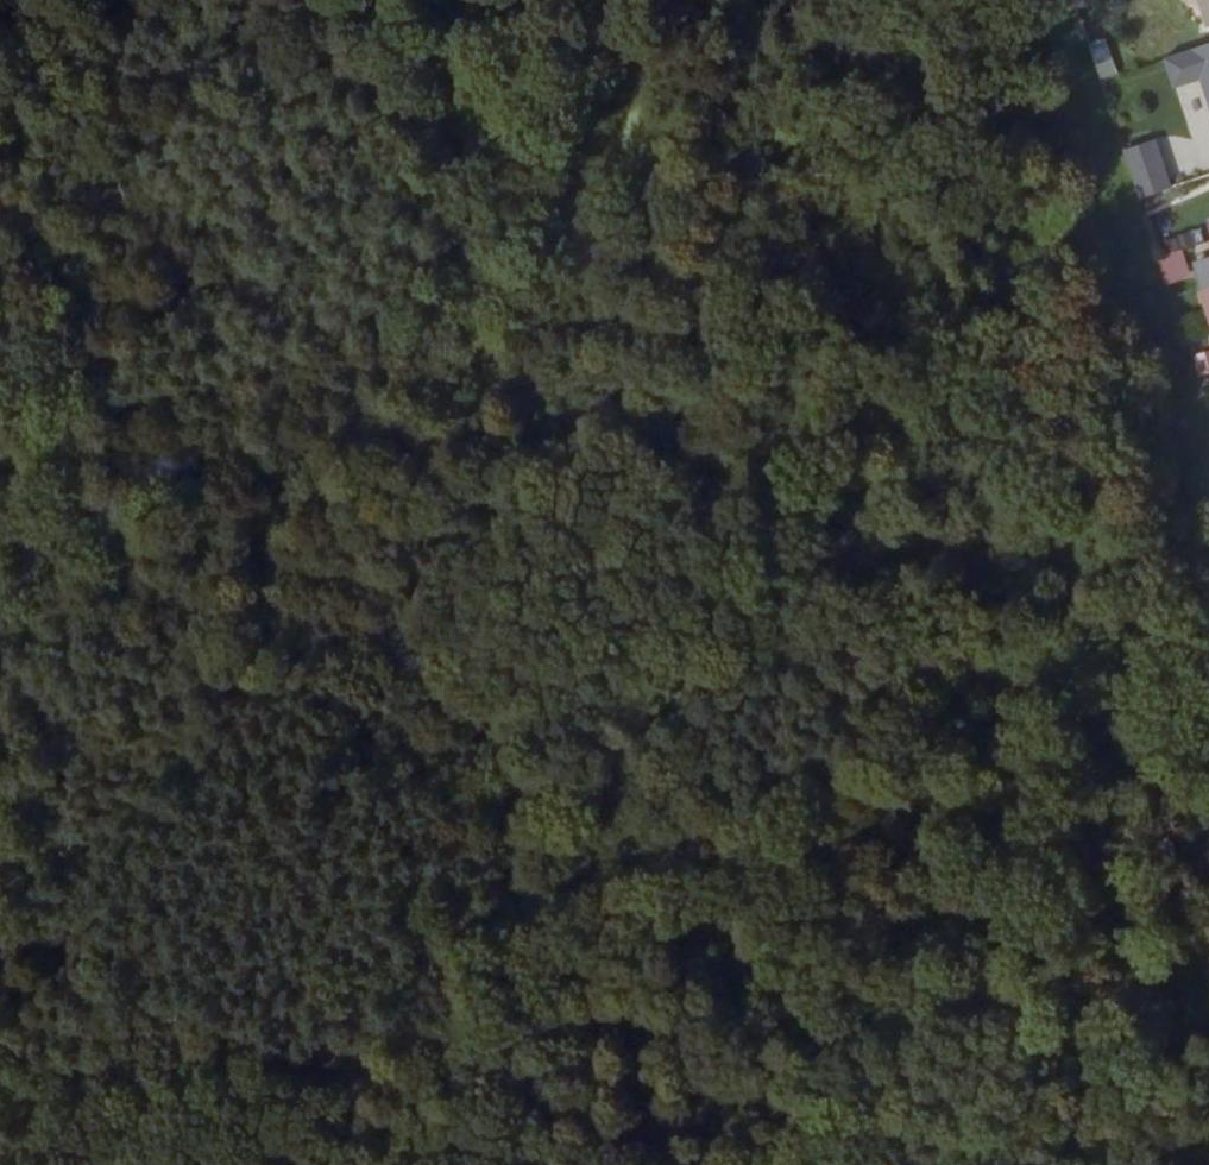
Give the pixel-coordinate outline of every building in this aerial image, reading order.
[(1106,37),(1087,43),(1099,78),(1117,72),(1106,37)] [(1208,77),(1208,45),(1190,51),(1200,80),(1208,77)] [(1164,191),(1192,182),(1176,134),(1149,143),(1164,191)] [(1208,272),(1208,247),(1208,243),(1183,252),(1192,277),(1208,272)] [(1208,371),(1208,348),(1193,352),(1197,373),(1208,371)]
